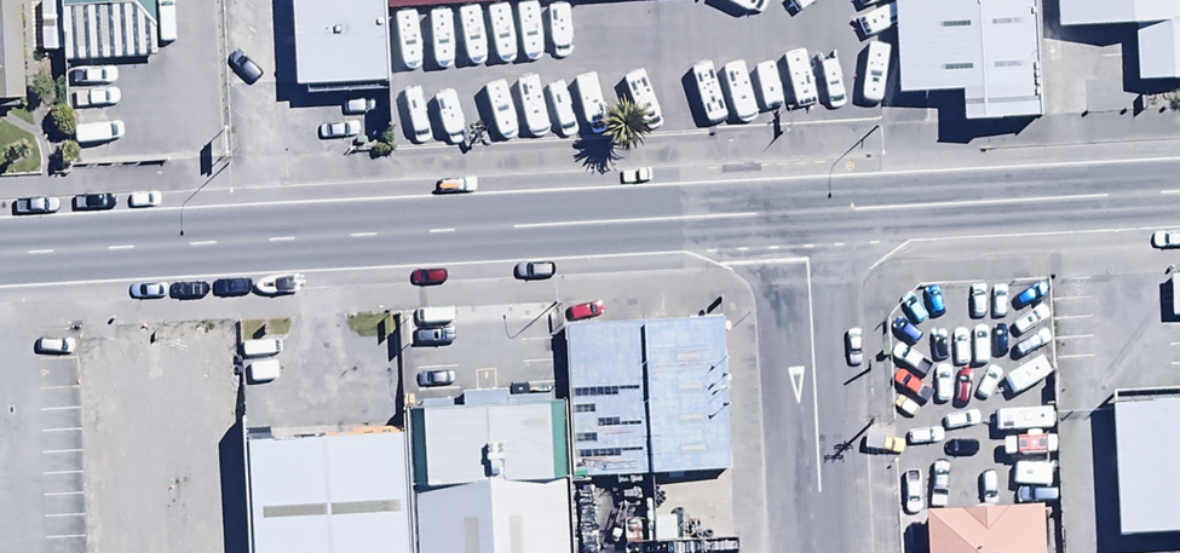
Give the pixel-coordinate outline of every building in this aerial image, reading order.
[(24,136),(25,0),(0,0),(0,136),(24,136)] [(297,80),(384,77),(386,0),(294,0),(297,80)] [(903,87),(963,86),(963,117),(1054,115),(1050,0),(900,0),(903,87)] [(1067,25),(1141,23),(1143,75),(1179,74),(1179,0),(1066,0),(1067,25)] [(730,322),(572,328),(578,480),(736,474),(730,322)] [(415,405),(421,552),(569,552),(563,400),(415,405)] [(1124,404),(1128,526),(1179,524),(1179,403),(1124,404)] [(123,418),(128,552),(225,552),(220,414),(123,418)] [(255,430),(259,552),(325,552),(406,549),(402,424),(255,430)] [(931,507),(932,552),(1046,552),(1045,503),(931,507)]
